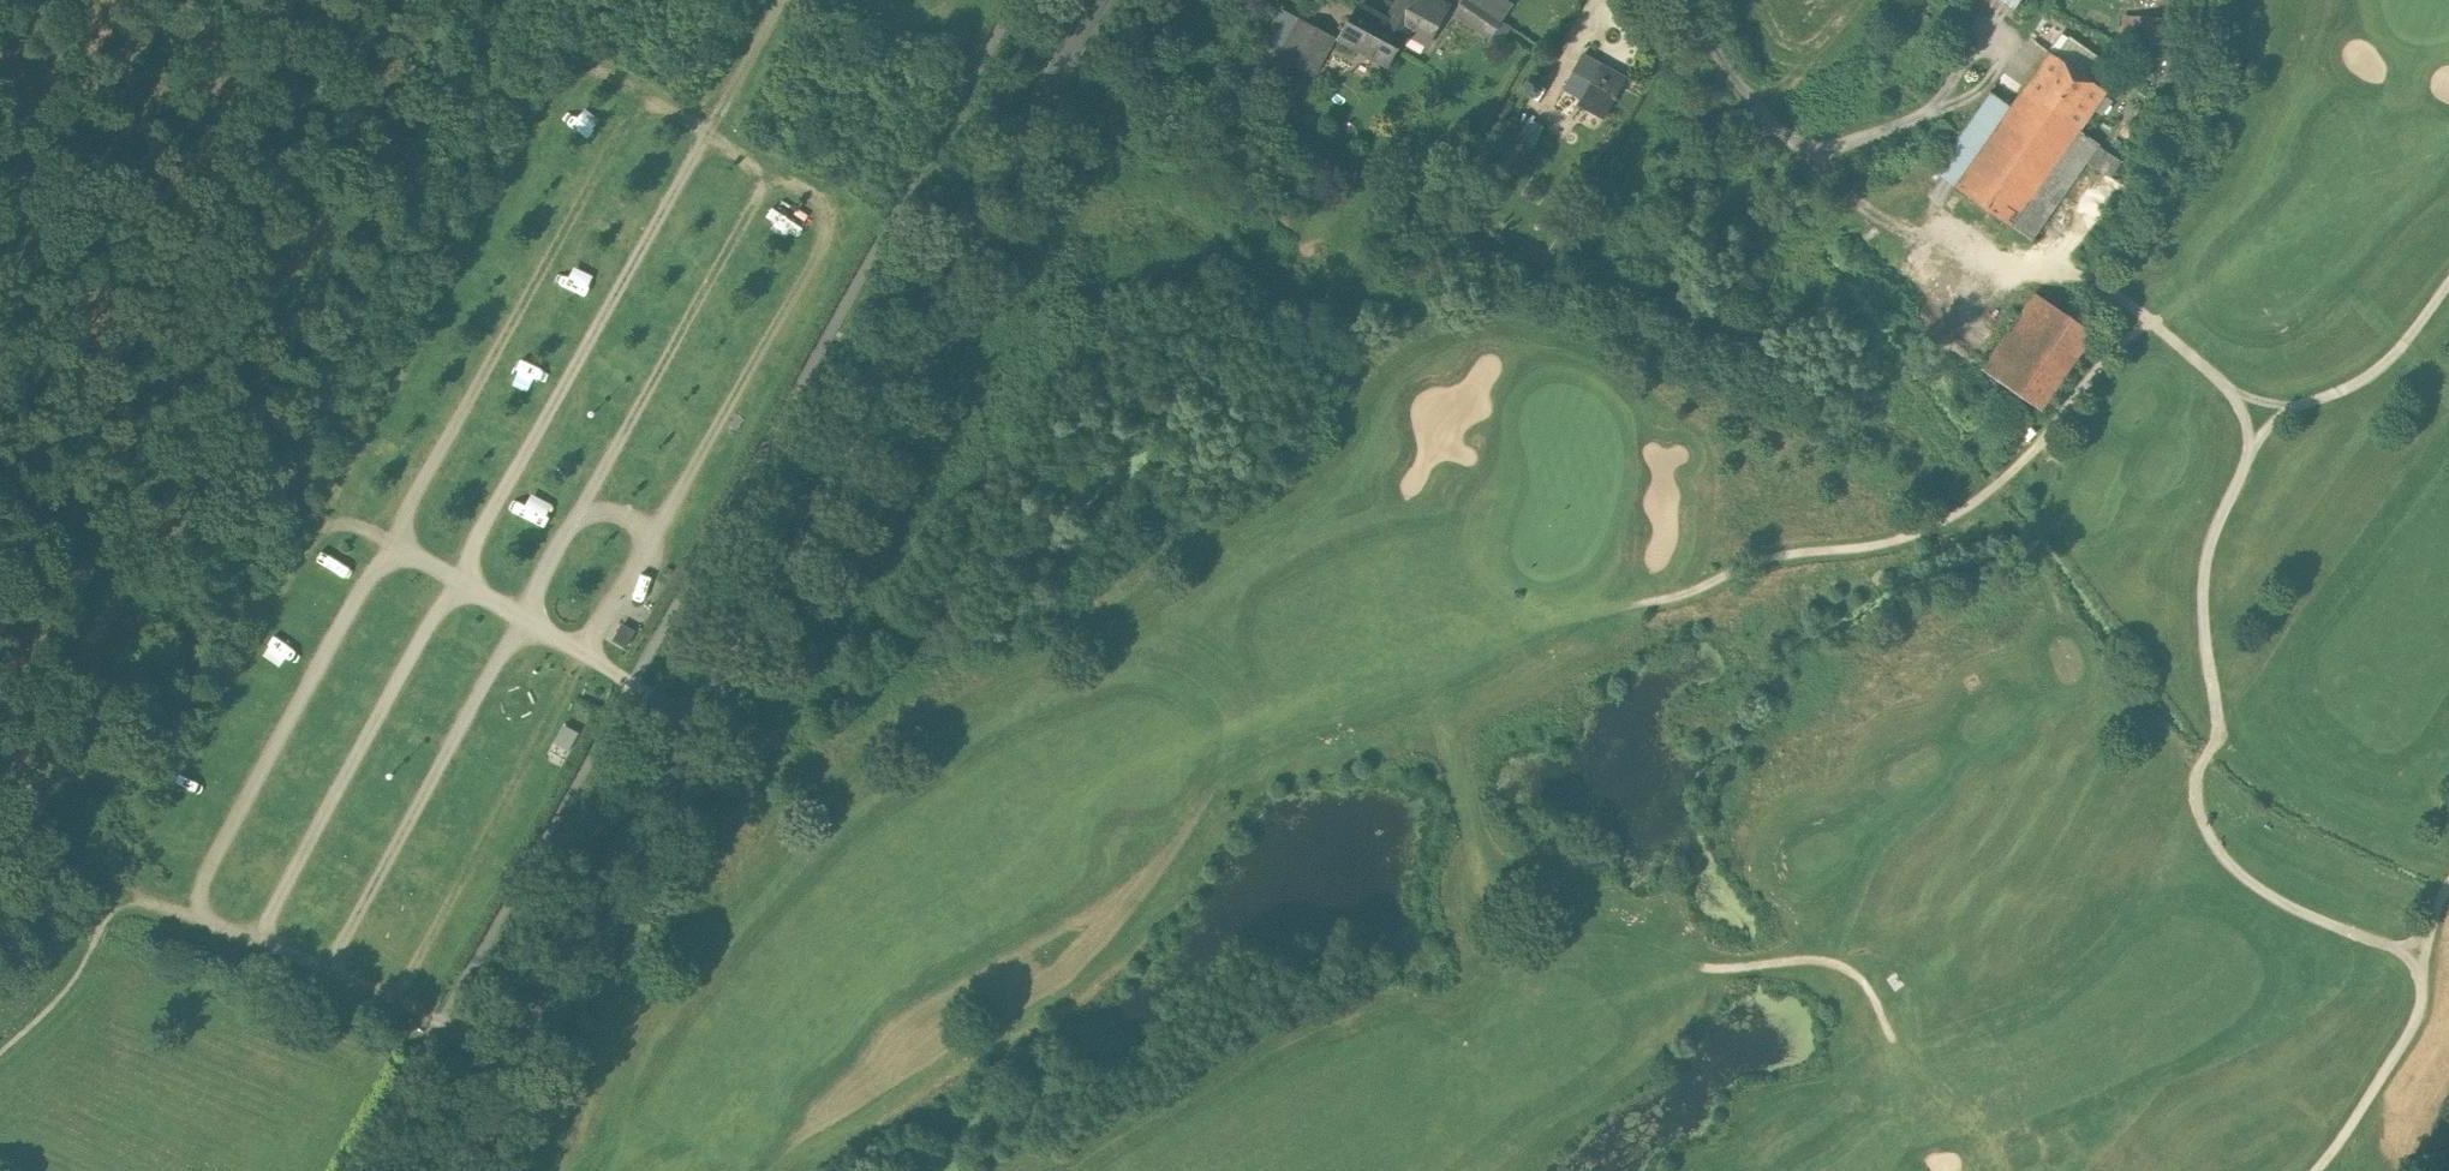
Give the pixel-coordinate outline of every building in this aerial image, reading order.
[(1359,2),(1338,39),(1388,67),(1397,50),(1398,51),(1401,47),(1400,46),(1409,29),(1408,29),(1411,25),(1432,37),(1449,6),(1439,0),(1396,0),(1387,17),(1359,2)] [(1472,0),(1463,0),(1455,12),(1491,36),(1502,20),(1472,0)] [(2020,9),(2026,0),(2007,0),(2020,9)] [(2125,13),(2124,39),(2160,40),(2161,15),(2125,13)] [(1319,29),(1302,20),(1288,45),(1305,54),(1319,29)] [(1319,29),(1305,54),(1318,61),(1332,36),(1319,29)] [(1305,54),(1288,45),(1281,58),(1311,74),(1318,61),(1305,54)] [(2106,91),(2050,52),(2022,92),(2078,131),(2079,130),(2106,91)] [(1624,78),(1582,56),(1583,55),(1582,54),(1564,88),(1565,87),(1582,97),(1578,105),(1602,118),(1606,111),(1607,112),(1625,78),(1625,77),(1624,78)] [(1991,92),(1934,172),(1955,186),(2011,107),(1991,92)] [(2011,107),(1955,186),(2031,240),(2099,144),(2079,130),(2078,131),(2022,92),(2011,107)] [(1544,127),(1523,116),(1511,137),(1524,144),(1533,148),(1544,127)] [(1524,144),(1511,137),(1504,150),(1517,157),(1524,144)] [(776,204),(768,215),(798,238),(806,227),(776,204)] [(2091,333),(2035,294),(2009,331),(2065,370),(2091,333)] [(2065,370),(2009,331),(1982,369),(2038,408),(2065,370)] [(638,628),(624,620),(614,637),(628,645),(638,628)] [(566,723),(556,741),(571,749),(580,730),(566,723)]
